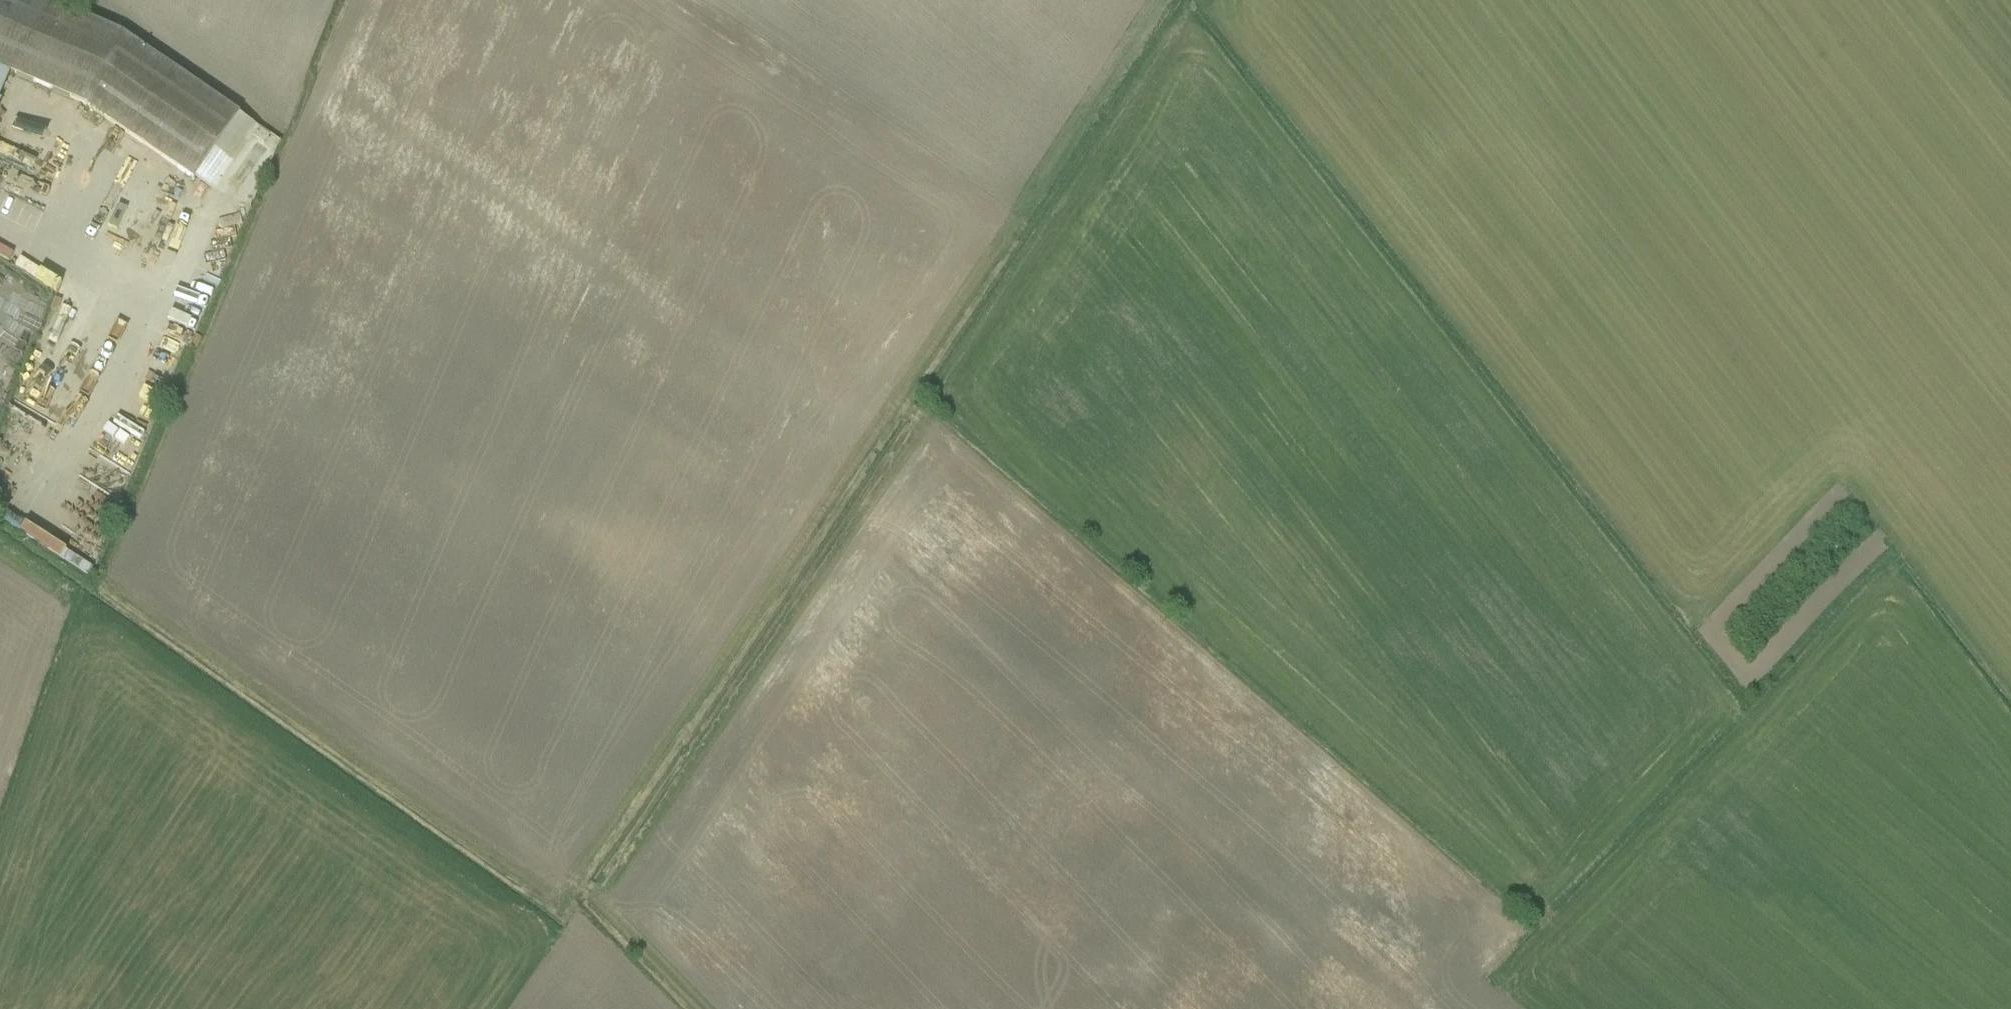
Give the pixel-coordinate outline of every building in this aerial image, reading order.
[(96,107),(219,190),(257,123),(132,35),(50,0),(0,0),(0,70),(96,107)] [(215,275),(211,287),(229,292),(232,281),(215,275)]
